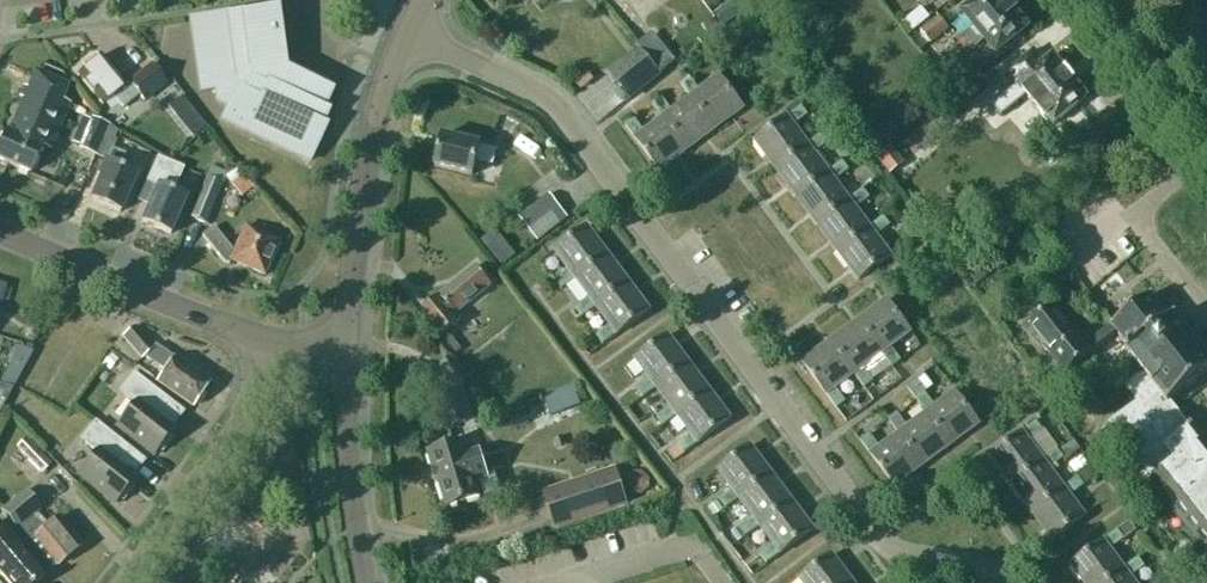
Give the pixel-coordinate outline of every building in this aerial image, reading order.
[(723,26),(749,8),(744,0),(732,0),(714,12),(723,26)] [(1027,27),(1014,11),(1016,9),(1006,2),(1004,0),(976,0),(963,11),(974,26),(965,33),(976,47),(985,39),(996,52),(1027,27)] [(929,18),(921,7),(902,23),(910,33),(929,18)] [(221,120),(309,162),(325,127),(324,126),(324,127),(320,126),(326,113),(322,111),(331,93),(284,71),(281,54),(271,56),(265,13),(242,16),(242,14),(228,16),(228,13),(189,19),(200,92),(214,90),(216,102),(227,107),(221,120)] [(949,28),(939,16),(920,31),(930,43),(949,28)] [(652,33),(637,44),(640,49),(660,73),(675,61),(652,33)] [(640,49),(610,73),(629,98),(660,73),(640,49)] [(1086,98),(1087,97),(1086,95),(1074,81),(1075,80),(1066,70),(1065,70),(1053,56),(1052,55),(1051,56),(1043,62),(1034,51),(1035,51),(1033,50),(1007,72),(1017,84),(992,105),(1001,116),(1026,95),(1051,126),(1085,98),(1086,98)] [(122,107),(134,97),(125,86),(100,55),(76,74),(101,105),(113,96),(122,107)] [(166,83),(151,64),(128,82),(144,101),(166,83)] [(15,115),(8,132),(5,131),(0,143),(0,161),(29,173),(41,146),(39,145),(65,84),(34,71),(15,115)] [(970,106),(991,88),(980,74),(959,92),(970,106)] [(691,97),(715,129),(743,108),(719,76),(699,90),(689,77),(680,83),(690,97),(691,97)] [(663,117),(687,150),(715,129),(691,97),(690,97),(671,111),(661,97),(652,104),(663,118),(663,117)] [(808,145),(808,144),(794,125),(807,115),(801,106),(754,141),(775,169),(808,145)] [(197,115),(182,126),(191,137),(206,126),(197,115)] [(95,156),(107,127),(108,124),(91,117),(78,148),(95,156)] [(663,117),(663,118),(644,132),(633,118),(624,124),(659,171),(687,150),(663,117)] [(116,131),(107,127),(95,156),(107,160),(106,162),(105,162),(98,178),(100,179),(91,200),(119,212),(135,175),(119,168),(125,154),(112,149),(116,139),(113,138),(116,131)] [(821,134),(808,144),(808,145),(775,169),(796,197),(829,172),(828,172),(814,153),(825,145),(828,148),(837,142),(830,133),(824,137),(821,134)] [(493,165),(496,150),(480,146),(480,144),(442,135),(434,166),(472,176),(476,161),(493,165)] [(892,146),(877,157),(889,174),(905,162),(892,146)] [(186,198),(172,192),(183,168),(160,157),(160,158),(157,156),(146,182),(157,186),(141,222),(170,234),(186,198)] [(842,161),(828,172),(829,172),(796,197),(816,224),(849,200),(849,199),(835,181),(849,170),(842,161)] [(63,167),(56,183),(63,186),(70,170),(63,167)] [(253,187),(242,174),(230,184),(241,197),(253,187)] [(205,224),(222,183),(206,177),(189,217),(205,224)] [(870,183),(849,199),(849,200),(816,224),(837,252),(870,227),(869,227),(855,208),(869,198),(868,196),(876,190),(870,183)] [(559,206),(550,194),(519,217),(537,242),(563,223),(554,210),(559,206)] [(883,217),(869,227),(870,227),(837,252),(858,280),(891,256),(876,236),(890,226),(883,217)] [(263,274),(278,241),(244,226),(233,252),(213,227),(202,236),(223,262),(228,264),(230,260),(263,274)] [(561,289),(575,279),(608,254),(587,226),(554,250),(569,270),(555,281),(561,289)] [(608,254),(575,279),(589,298),(575,308),(582,317),(596,307),(628,282),(608,254)] [(455,313),(490,285),(475,266),(439,295),(439,296),(419,312),(439,338),(461,320),(455,313)] [(628,282),(596,307),(610,325),(596,336),(603,345),(649,310),(628,282)] [(1116,332),(1129,349),(1127,351),(1128,352),(1127,353),(1144,374),(1127,388),(1139,402),(1111,424),(1153,478),(1149,481),(1172,511),(1206,484),(1206,435),(1197,422),(1189,429),(1169,403),(1184,390),(1185,392),(1198,381),(1197,380),(1206,372),(1206,357),(1190,336),(1196,331),(1185,317),(1179,322),(1174,316),(1170,319),(1151,294),(1137,305),(1132,298),(1119,309),(1124,315),(1111,326),(1116,332)] [(882,353),(881,354),(892,367),(901,361),(890,347),(910,332),(886,300),(858,321),(882,353)] [(1111,326),(1085,347),(1052,306),(1041,315),(1037,315),(1031,319),(1030,323),(1028,325),(1043,345),(1042,346),(1064,374),(1090,354),(1090,353),(1116,332),(1111,326)] [(34,320),(29,321),(25,328),(26,335),(31,337),(36,334),(40,326),(38,322),(34,320)] [(854,374),(864,388),(873,381),(863,368),(881,354),(882,353),(858,321),(830,341),(854,374)] [(192,407),(209,382),(173,358),(155,345),(152,347),(134,326),(122,336),(141,359),(143,357),(164,371),(157,382),(192,407)] [(642,398),(656,388),(689,363),(668,335),(635,359),(650,379),(636,389),(642,398)] [(453,340),(446,346),(454,356),(461,350),(453,340)] [(835,388),(854,374),(830,341),(802,362),(836,409),(845,402),(835,388)] [(15,345),(13,358),(0,380),(14,384),(33,351),(15,345)] [(126,364),(111,353),(102,365),(116,377),(126,364)] [(709,390),(689,363),(656,388),(670,406),(656,417),(663,426),(677,415),(709,390)] [(169,436),(172,432),(169,429),(182,412),(133,373),(119,391),(134,403),(117,424),(154,454),(161,452),(172,439),(169,436)] [(451,427),(465,422),(454,389),(439,394),(451,427)] [(709,390),(677,415),(691,434),(677,444),(684,453),(730,418),(709,390)] [(915,399),(926,413),(950,445),(979,424),(954,392),(935,406),(924,392),(915,399)] [(899,433),(923,466),(950,445),(926,413),(907,427),(897,413),(888,420),(898,434),(899,433)] [(130,477),(143,461),(94,422),(80,440),(95,451),(78,473),(116,503),(119,498),(122,500),(133,487),(130,485),(134,480),(130,477)] [(1043,460),(1042,459),(1029,441),(1042,430),(1036,422),(989,456),(1010,484),(1043,460)] [(899,433),(898,434),(879,448),(869,434),(860,440),(895,487),(923,466),(899,433)] [(1071,440),(1057,450),(1064,460),(1079,449),(1071,440)] [(480,449),(467,453),(463,441),(428,452),(433,469),(435,469),(446,507),(484,496),(479,482),(489,479),(480,449)] [(677,444),(667,451),(674,460),(684,453),(677,444)] [(725,509),(739,498),(771,473),(750,445),(718,470),(732,489),(719,500),(725,509)] [(51,465),(34,446),(24,456),(41,475),(51,465)] [(1056,448),(1042,459),(1043,460),(1010,484),(1031,512),(1063,488),(1063,487),(1049,468),(1063,458),(1056,448)] [(629,507),(616,467),(543,491),(556,531),(629,507)] [(1063,488),(1031,512),(1052,540),(1084,516),(1070,496),(1084,486),(1092,479),(1085,470),(1077,477),(1063,487),(1063,488)] [(625,476),(624,485),(629,493),(639,495),(648,489),(649,478),(643,471),(633,471),(625,476)] [(771,473),(739,498),(753,517),(739,527),(745,535),(746,536),(760,526),(792,501),(771,473)] [(1172,511),(1206,554),(1206,484),(1172,511)] [(54,562),(57,566),(82,546),(58,517),(43,529),(32,515),(40,508),(25,490),(0,510),(15,528),(19,526),(31,541),(30,542),(50,566),(54,562)] [(717,501),(708,508),(714,516),(714,517),(724,510),(723,509),(717,501)] [(792,501),(760,526),(774,545),(760,555),(766,564),(813,529),(792,501)] [(738,526),(731,532),(738,540),(745,535),(739,527),(738,526)] [(1124,568),(1110,550),(1123,539),(1117,530),(1070,565),(1084,582),(1105,582),(1124,569),(1124,568)] [(43,577),(18,548),(16,550),(0,531),(0,555),(4,560),(0,563),(0,573),(8,582),(36,582),(43,577)] [(853,582),(832,554),(799,578),(802,582),(852,582),(853,582)] [(760,555),(748,564),(754,573),(766,564),(760,555)] [(1124,568),(1124,569),(1105,582),(1135,582),(1130,577),(1144,567),(1137,558),(1124,568)] [(177,573),(168,582),(188,582),(177,573)]
